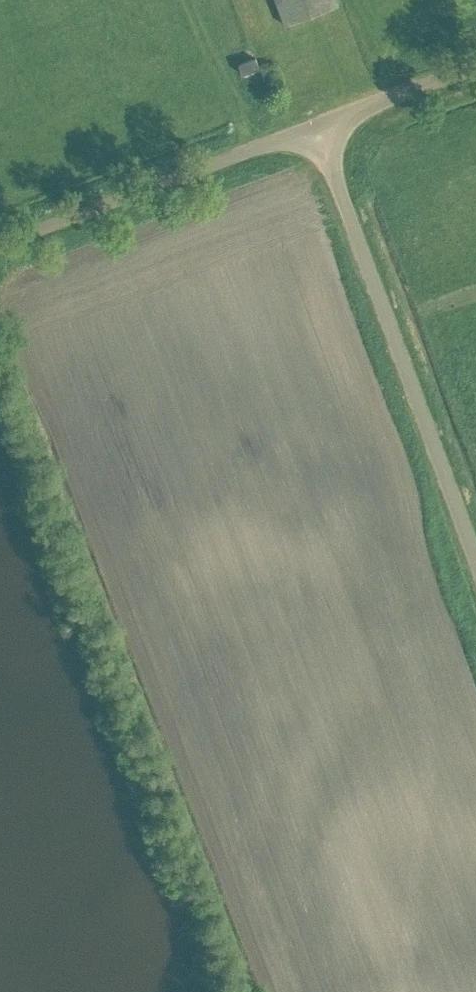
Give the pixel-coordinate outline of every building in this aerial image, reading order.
[(337,0),(276,0),(285,24),(339,4),(337,0)] [(240,74),(257,68),(253,58),(237,65),(240,74)]
